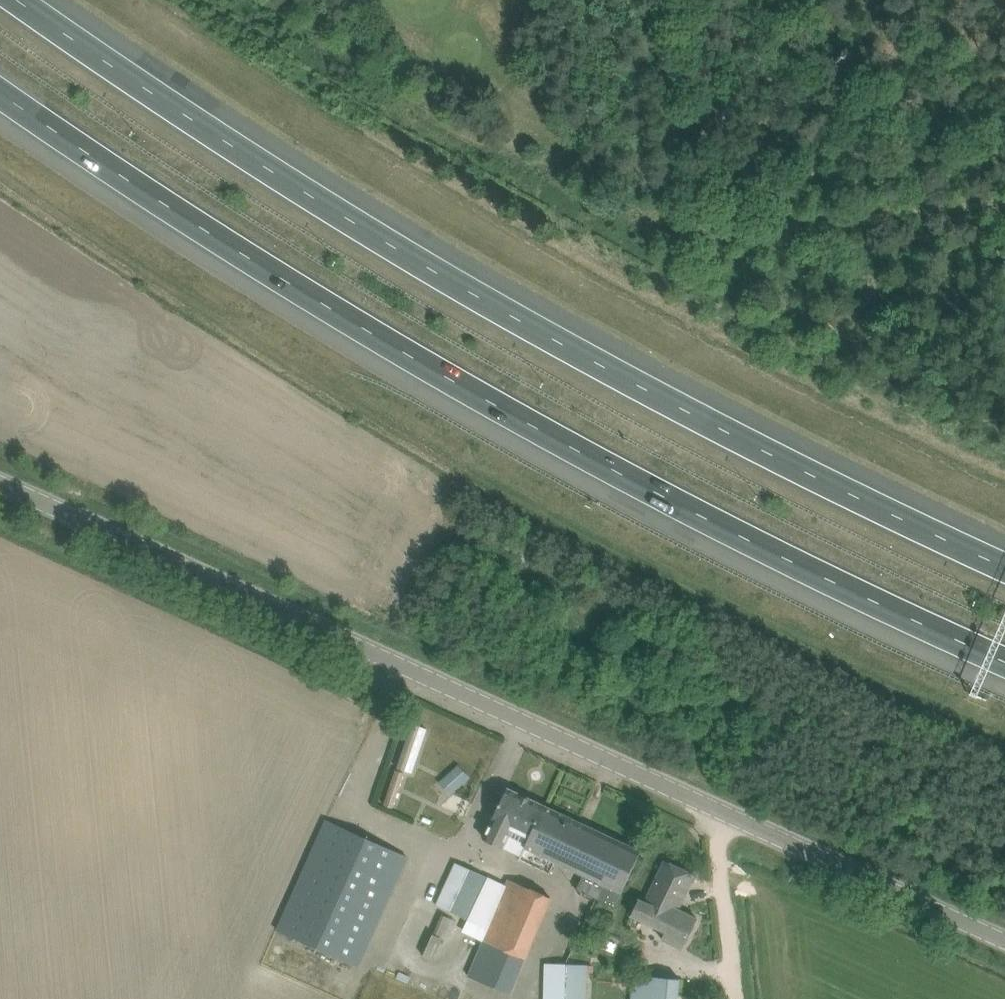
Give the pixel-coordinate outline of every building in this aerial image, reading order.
[(415,722),(404,750),(419,755),(429,727),(415,722)] [(441,781),(453,794),(473,777),(461,764),(441,781)] [(404,773),(396,771),(384,806),(393,809),(404,773)] [(492,821),(485,837),(504,846),(522,855),(526,848),(583,875),(577,889),(615,907),(642,851),(507,788),(492,821)] [(409,854),(330,819),(281,929),(359,964),(409,854)] [(684,949),(698,919),(678,910),(695,875),(665,861),(645,902),(639,899),(632,916),(666,932),(662,939),(684,949)] [(455,862),(436,904),(469,918),(488,877),(455,862)] [(469,976),(511,994),(551,898),(510,880),(469,976)] [(434,932),(448,939),(457,921),(442,914),(434,932)] [(421,955),(433,960),(442,938),(430,933),(421,955)] [(565,964),(545,964),(544,998),(584,998),(585,965),(565,965),(565,964)] [(631,998),(678,998),(680,977),(634,973),(631,998)]
